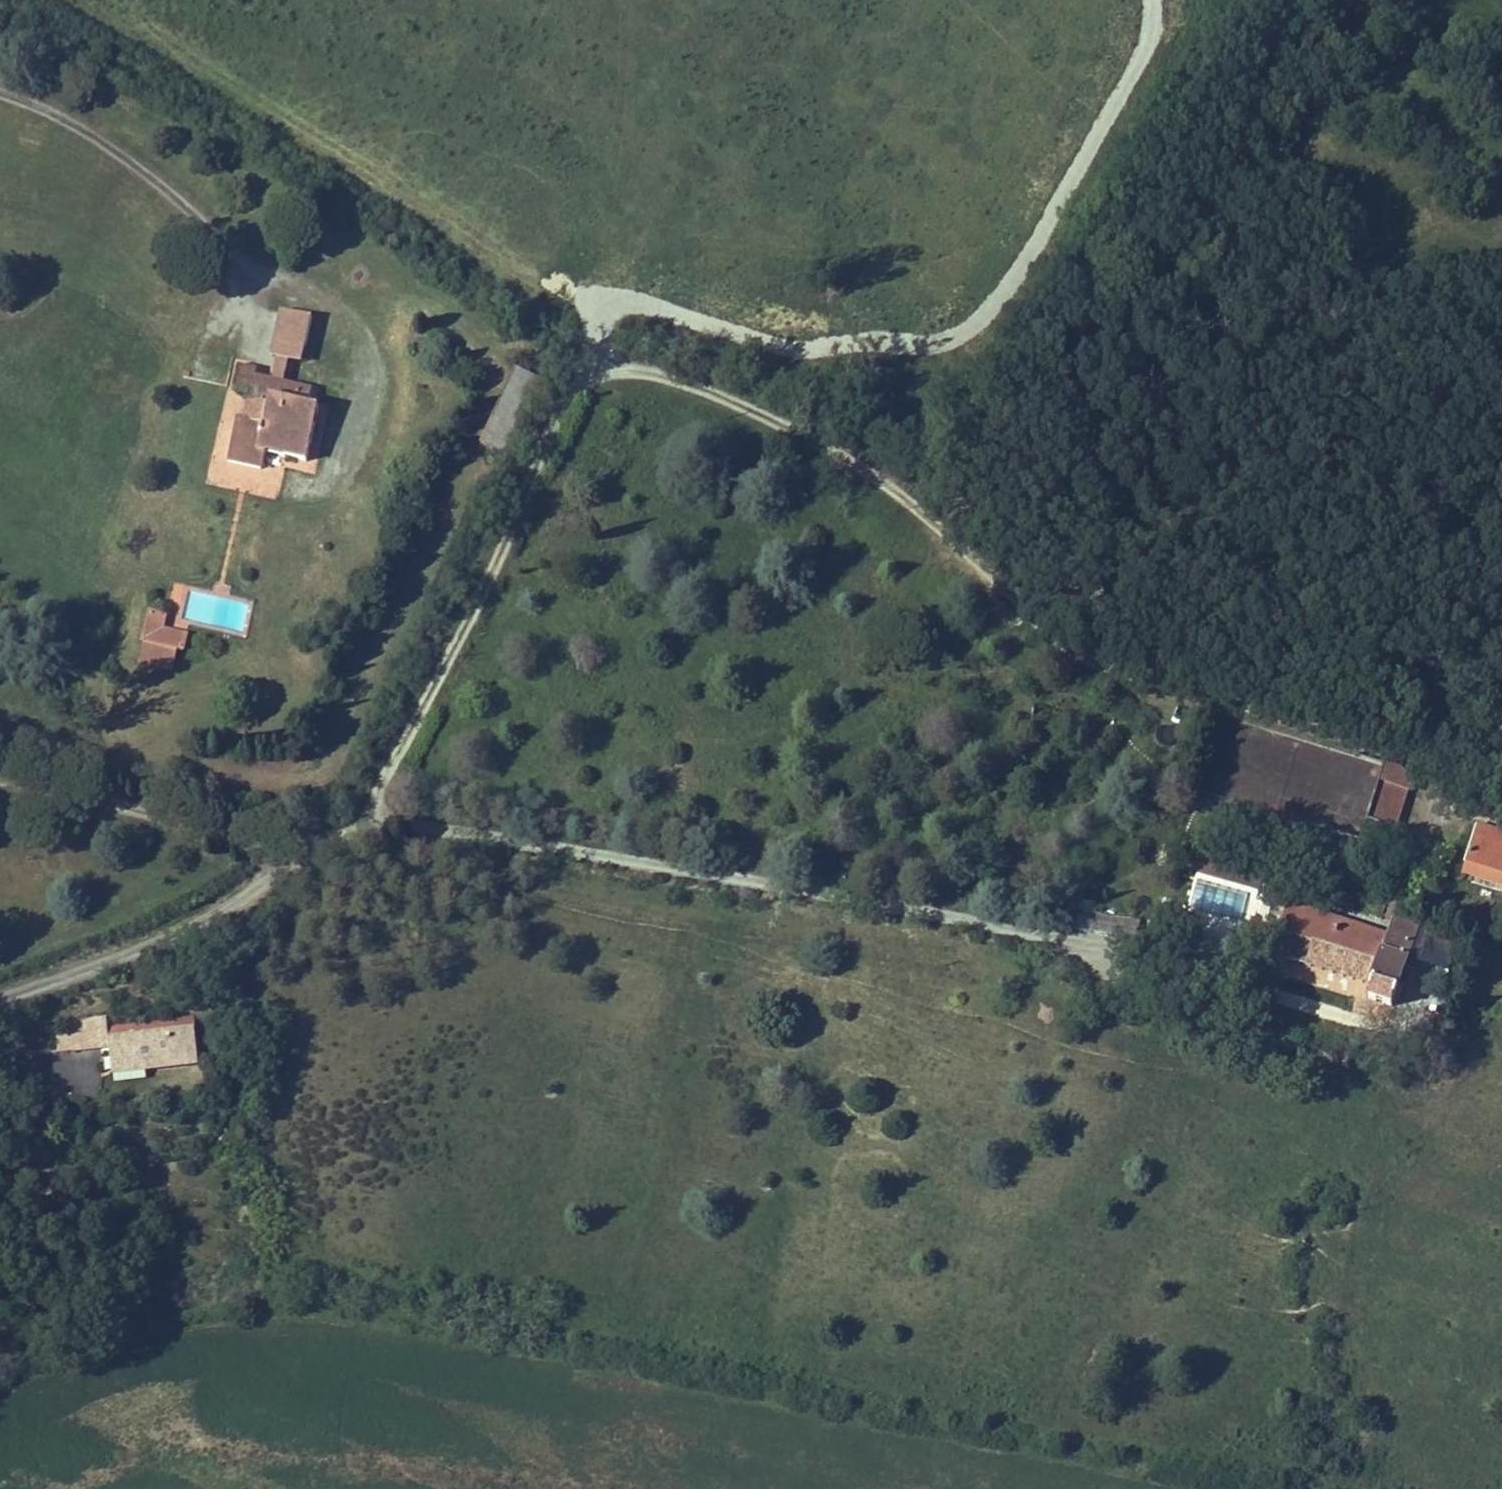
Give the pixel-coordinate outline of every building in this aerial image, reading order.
[(1308,27),(1294,20),(1286,31),(1300,40),(1308,27)] [(283,311),(277,340),(307,345),(314,318),(283,311)] [(307,345),(277,340),(272,357),(278,359),(272,381),(286,385),(292,362),(303,364),(307,345)] [(260,370),(243,367),(238,390),(255,393),(249,422),(240,420),(231,462),(266,471),(270,454),(308,462),(320,409),(309,406),(313,392),(258,379),(260,370)] [(168,617),(151,614),(145,644),(149,644),(145,666),(176,671),(179,652),(164,648),(166,632),(168,617)] [(166,632),(164,648),(186,653),(189,636),(166,632)] [(1413,785),(1400,773),(1384,767),(1375,796),(1406,806),(1413,785)] [(1406,806),(1375,796),(1366,823),(1398,833),(1404,835),(1412,808),(1406,806)] [(1477,827),(1466,866),(1501,877),(1501,835),(1477,827)] [(1466,866),(1463,875),(1501,887),(1501,877),(1466,866)] [(1388,938),(1287,905),(1278,934),(1288,937),(1281,958),(1372,986),(1368,1000),(1393,1007),(1412,945),(1388,938)] [(1139,939),(1142,920),(1076,911),(1073,930),(1139,939)] [(1418,926),(1394,918),(1388,938),(1412,945),(1416,931),(1418,926)] [(1232,965),(1237,941),(1196,932),(1191,957),(1232,965)] [(194,1017),(107,1026),(108,1037),(195,1028),(194,1017)] [(195,1028),(108,1037),(107,1026),(106,1018),(71,1022),(73,1035),(57,1036),(59,1051),(109,1046),(111,1058),(127,1056),(128,1064),(181,1059),(180,1051),(197,1049),(195,1028)] [(181,1059),(128,1064),(127,1056),(111,1058),(112,1073),(199,1064),(197,1049),(180,1051),(181,1059)]
